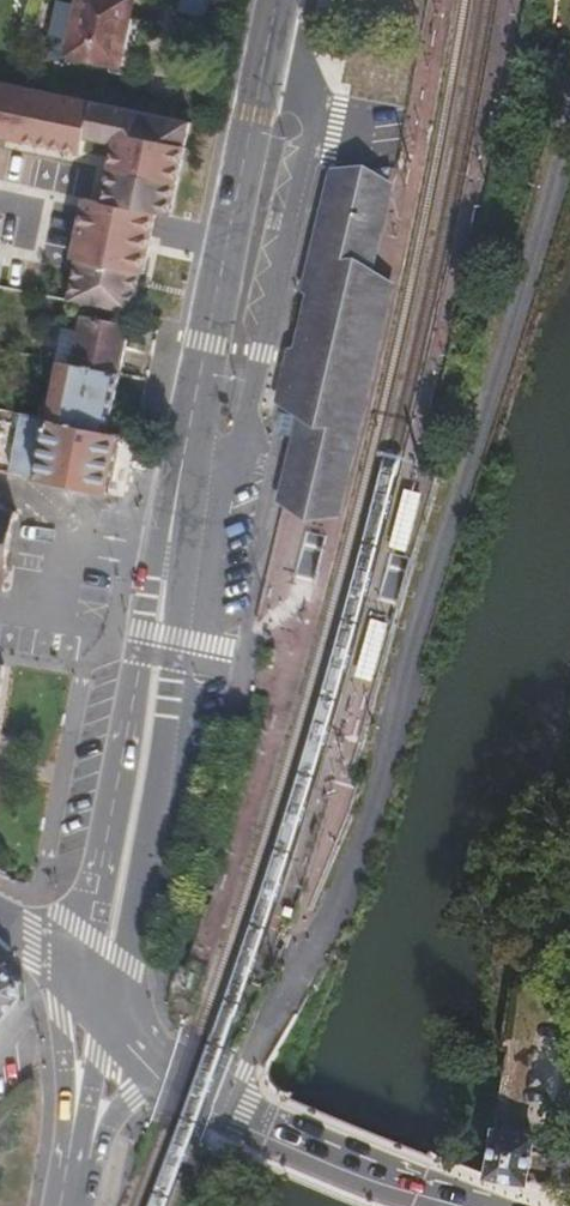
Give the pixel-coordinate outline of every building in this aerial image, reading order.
[(133,0),(78,0),(76,9),(68,43),(65,57),(118,69),(133,0)] [(68,43),(76,9),(56,5),(49,40),(68,43)] [(0,85),(0,139),(95,156),(105,106),(0,85)] [(205,127),(105,106),(95,156),(124,161),(115,204),(174,216),(186,220),(205,127)] [(380,271),(402,167),(396,168),(336,170),(303,302),(291,349),(289,356),(277,404),(299,416),(278,506),(286,510),(316,525),(342,520),(399,283),(380,271)] [(174,216),(115,204),(98,201),(77,304),(144,318),(152,279),(161,281),(174,216)] [(123,374),(134,327),(87,316),(83,331),(81,348),(76,365),(123,374)] [(76,365),(81,348),(83,331),(66,327),(58,361),(65,362),(76,365)] [(111,431),(123,374),(76,365),(65,362),(52,417),(111,431)] [(111,493),(124,434),(111,431),(52,417),(25,412),(14,472),(111,493)] [(20,999),(22,984),(0,962),(0,1024),(20,999)] [(498,1134),(491,1175),(528,1181),(535,1140),(498,1134)]
